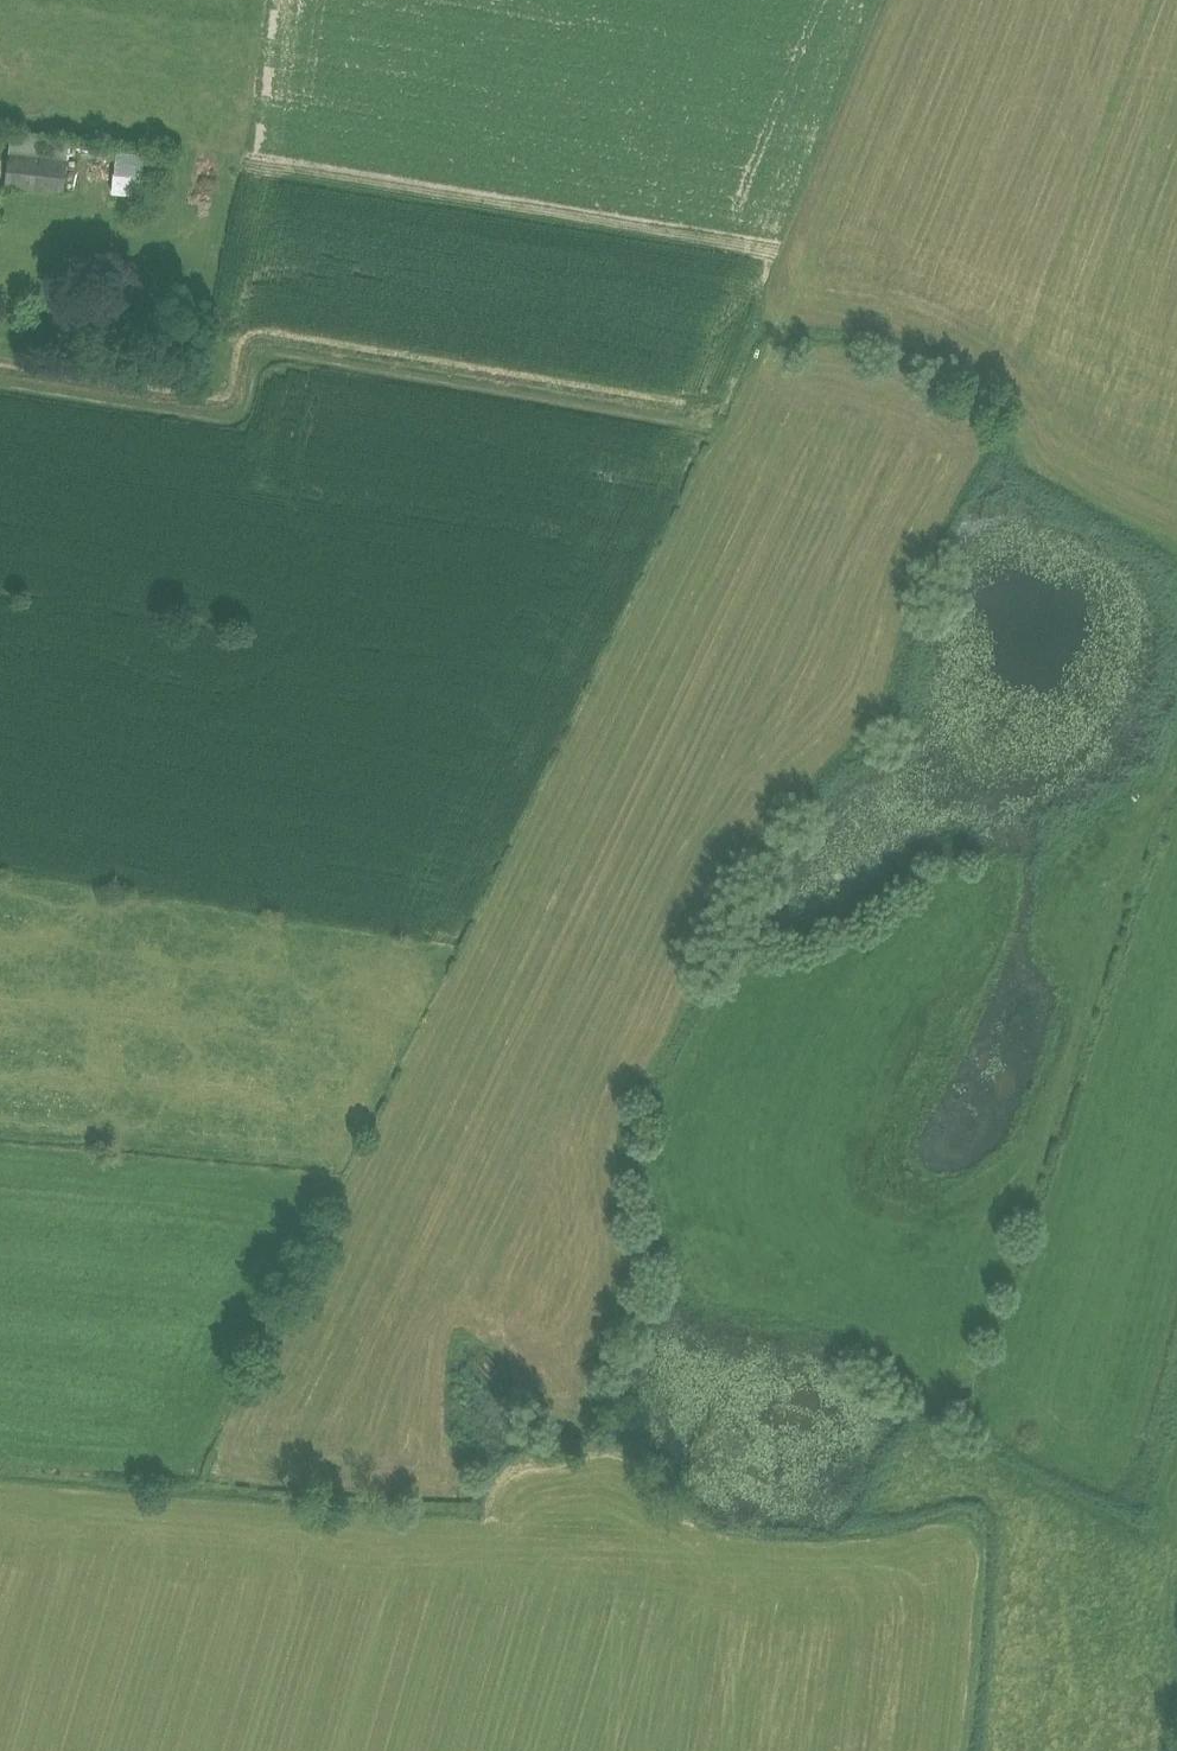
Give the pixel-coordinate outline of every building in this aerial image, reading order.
[(46,135),(45,146),(86,152),(88,141),(46,135)] [(8,151),(4,185),(63,191),(68,158),(8,151)] [(109,188),(132,187),(131,168),(108,169),(109,188)]
